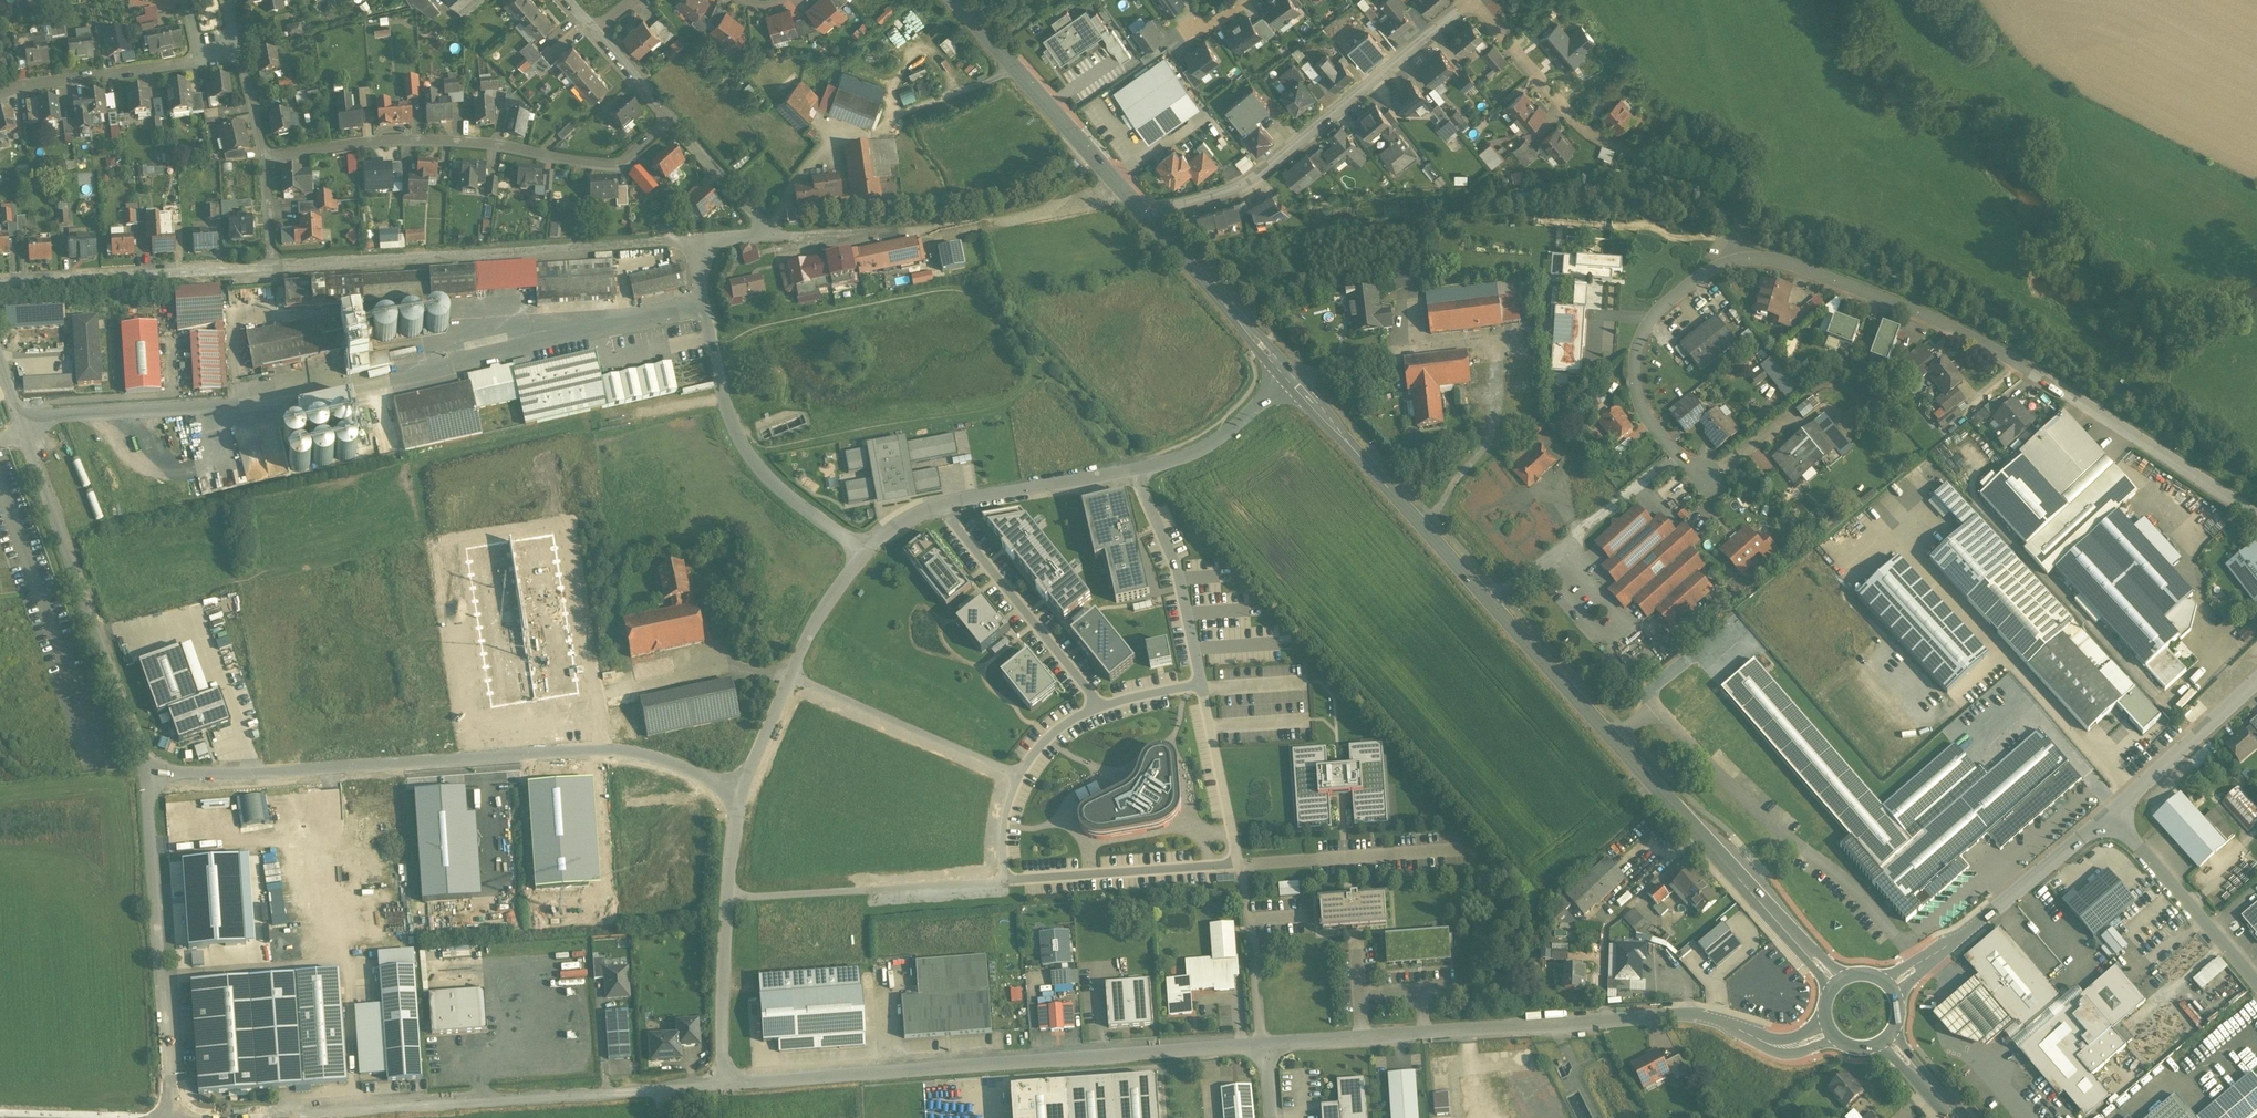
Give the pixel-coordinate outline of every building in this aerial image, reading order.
[(416,5),(422,10),(432,1),(431,0),(422,0),(416,5)] [(456,8),(464,16),(482,0),(465,0),(456,8)] [(505,1),(512,9),(513,8),(522,18),(537,5),(533,0),(506,0),(505,1)] [(707,0),(678,0),(676,2),(694,18),(701,10),(709,2),(707,0)] [(808,10),(824,27),(827,30),(833,24),(830,21),(838,15),(841,18),(845,15),(838,7),(832,0),(818,0),(808,10)] [(1168,14),(1183,3),(1181,0),(1157,0),(1168,14)] [(1277,0),(1265,0),(1262,2),(1268,10),(1276,20),(1279,25),(1289,17),(1277,0)] [(1289,17),(1300,10),(1297,5),(1293,0),(1277,0),(1289,17)] [(1381,1),(1391,14),(1400,6),(1401,7),(1405,3),(1403,0),(1382,0),(1381,1)] [(1429,13),(1445,0),(1419,0),(1429,13)] [(432,1),(422,10),(432,17),(440,10),(432,1)] [(727,12),(716,3),(710,17),(708,20),(715,25),(726,12),(727,12)] [(537,5),(522,18),(536,35),(552,22),(537,5)] [(921,5),(913,11),(923,24),(931,18),(921,5)] [(1382,18),(1371,5),(1364,10),(1375,23),(1382,18)] [(1391,14),(1382,20),(1394,35),(1403,28),(1404,29),(1413,22),(1401,7),(1400,6),(1391,14)] [(789,9),(767,16),(773,37),(782,34),(783,36),(796,33),(796,32),(793,20),(789,9)] [(701,10),(694,18),(691,22),(703,32),(708,20),(710,17),(701,10)] [(1086,10),(1044,39),(1062,64),(1104,35),(1091,16),(1086,10)] [(1276,20),(1268,10),(1262,14),(1263,15),(1270,24),(1276,20)] [(726,12),(715,25),(711,30),(728,44),(731,41),(736,45),(744,35),(739,31),(743,26),(726,12)] [(1110,32),(1097,12),(1091,16),(1104,35),(1107,40),(1108,45),(1109,48),(1111,50),(1116,52),(1122,61),(1130,56),(1113,30),(1110,32)] [(155,15),(138,19),(140,25),(144,24),(153,22),(157,21),(155,15)] [(1253,22),(1261,34),(1261,35),(1264,39),(1275,31),(1270,24),(1263,15),(1253,22)] [(1249,16),(1226,32),(1239,50),(1261,35),(1261,34),(1253,22),(1249,16)] [(805,17),(793,20),(796,32),(796,33),(796,35),(816,29),(805,17)] [(643,19),(635,26),(633,25),(628,29),(630,31),(623,37),(638,53),(657,35),(663,42),(672,34),(658,18),(649,26),(643,19)] [(1150,19),(1134,30),(1147,48),(1163,36),(1150,19)] [(300,20),(287,23),(289,30),(301,27),(300,20)] [(63,22),(49,25),(52,38),(65,35),(63,22)] [(144,24),(140,25),(142,33),(155,30),(153,22),(144,24)] [(1471,22),(1450,39),(1462,53),(1475,43),(1479,49),(1487,42),(1471,22)] [(103,30),(109,54),(130,49),(124,24),(103,30)] [(1569,37),(1558,24),(1540,39),(1566,69),(1596,43),(1582,26),(1569,37)] [(177,28),(154,33),(154,34),(147,36),(150,53),(158,51),(159,53),(181,48),(177,28)] [(1365,66),(1384,51),(1369,32),(1350,47),(1365,66)] [(940,42),(952,56),(963,46),(951,33),(940,42)] [(42,38),(30,40),(30,38),(14,40),(15,54),(16,60),(20,60),(26,59),(27,68),(49,65),(46,45),(46,42),(43,42),(42,38)] [(91,40),(68,43),(70,62),(93,59),(91,40)] [(542,54),(529,40),(519,49),(526,57),(532,63),(542,54)] [(1219,60),(1206,41),(1187,54),(1193,63),(1200,73),(1201,73),(1219,60)] [(590,65),(572,45),(557,58),(575,78),(590,65)] [(1506,60),(1493,45),(1483,53),(1496,68),(1506,60)] [(1143,52),(1146,59),(1158,54),(1155,47),(1143,52)] [(275,50),(257,54),(261,73),(259,74),(261,83),(272,81),(270,72),(283,69),(282,61),(277,62),(275,50)] [(1454,67),(1440,50),(1433,57),(1420,67),(1419,68),(1433,84),(1454,67)] [(10,67),(6,53),(0,54),(0,69),(10,67)] [(16,60),(15,54),(10,55),(14,71),(21,70),(20,60),(16,60)] [(542,54),(532,63),(537,69),(541,73),(551,65),(542,54)] [(1196,102),(1165,56),(1115,91),(1150,141),(1169,127),(1166,123),(1196,102)] [(526,57),(518,64),(523,70),(532,63),(526,57)] [(1308,59),(1302,64),(1315,81),(1322,75),(1308,59)] [(1326,60),(1318,67),(1324,73),(1332,67),(1326,60)] [(1324,73),(1323,74),(1336,89),(1353,75),(1341,60),(1332,67),(1324,73)] [(537,69),(532,63),(523,70),(529,77),(537,69)] [(1200,73),(1193,63),(1184,69),(1195,85),(1204,78),(1201,73),(1200,73)] [(1293,63),(1279,75),(1288,86),(1300,77),(1300,78),(1303,76),(1293,63)] [(590,65),(575,78),(587,92),(585,94),(590,100),(607,85),(590,65)] [(1467,71),(1456,79),(1464,89),(1475,80),(1467,71)] [(280,79),(282,89),(302,85),(300,75),(280,79)] [(229,77),(210,79),(211,85),(206,86),(208,100),(213,99),(213,100),(232,97),(229,77)] [(1300,78),(1300,77),(1288,86),(1282,92),(1296,110),(1303,104),(1306,108),(1309,105),(1311,107),(1313,107),(1315,106),(1317,105),(1318,103),(1318,101),(1317,99),(1300,78)] [(417,78),(405,79),(407,99),(419,98),(417,78)] [(497,79),(490,80),(491,91),(498,90),(497,79)] [(801,79),(775,105),(797,127),(823,101),(801,79)] [(1411,79),(1391,96),(1405,112),(1425,96),(1411,79)] [(490,80),(480,80),(481,91),(491,91),(490,80)] [(926,80),(918,83),(921,93),(930,90),(926,80)] [(458,81),(444,83),(445,94),(459,93),(458,81)] [(188,82),(166,85),(170,113),(192,110),(190,96),(189,96),(187,83),(188,83),(188,82)] [(1325,92),(1317,83),(1311,88),(1318,97),(1325,92)] [(880,101),(838,84),(828,110),(870,126),(880,101)] [(1622,84),(1611,94),(1617,101),(1620,99),(1628,92),(1622,84)] [(903,89),(908,102),(920,97),(915,85),(903,89)] [(1444,97),(1435,85),(1429,90),(1439,102),(1444,97)] [(1259,122),(1256,118),(1270,106),(1254,86),(1226,108),(1243,128),(1246,125),(1249,130),(1259,122)] [(147,87),(128,90),(130,104),(129,104),(130,114),(138,113),(150,112),(147,87)] [(316,89),(306,92),(308,100),(318,98),(316,89)] [(370,89),(358,90),(360,110),(360,109),(360,110),(372,109),(370,89)] [(1536,107),(1523,92),(1524,92),(1523,91),(1507,106),(1518,119),(1519,118),(1527,128),(1526,129),(1527,129),(1546,113),(1538,104),(1536,107)] [(103,93),(84,95),(85,99),(74,100),(77,130),(90,128),(89,117),(105,115),(103,93)] [(435,94),(424,95),(427,124),(438,123),(438,122),(451,121),(449,101),(436,103),(435,94)] [(201,95),(193,96),(195,113),(203,112),(203,111),(201,95)] [(528,115),(511,96),(507,95),(505,103),(507,103),(506,110),(509,111),(505,133),(523,137),(528,115)] [(56,99),(27,103),(30,125),(41,124),(60,122),(56,99)] [(347,99),(336,100),(340,131),(362,128),(360,110),(360,109),(360,110),(349,111),(347,99)] [(626,99),(608,114),(621,129),(631,120),(634,123),(642,116),(626,99)] [(1634,116),(1620,99),(1617,101),(1603,114),(1603,116),(1616,132),(1618,132),(1634,118),(1634,116)] [(493,102),(474,103),(476,125),(494,124),(493,102)] [(1438,102),(1432,107),(1440,117),(1446,112),(1438,102)] [(1388,119),(1389,119),(1383,112),(1376,103),(1356,119),(1372,139),(1373,138),(1370,134),(1380,126),(1388,119)] [(409,105),(378,108),(379,127),(411,124),(409,105)] [(1399,120),(1389,108),(1383,112),(1389,119),(1388,119),(1393,125),(1399,120)] [(1448,135),(1462,125),(1465,129),(1473,123),(1462,108),(1440,124),(1448,135)] [(0,112),(0,135),(16,130),(10,109),(0,112)] [(218,110),(203,111),(203,112),(205,122),(219,120),(218,110)] [(288,112),(269,116),(274,136),(292,132),(288,112)] [(116,113),(108,114),(110,127),(118,126),(116,113)] [(70,118),(62,119),(65,136),(72,135),(70,118)] [(1393,125),(1388,119),(1380,126),(1393,141),(1381,150),(1396,169),(1416,153),(1393,125)] [(159,120),(150,121),(151,133),(160,132),(159,120)] [(1273,138),(1260,121),(1259,122),(1249,130),(1241,137),(1251,149),(1254,146),(1258,151),(1266,144),(1268,145),(1274,141),(1272,139),(1273,138)] [(242,124),(218,129),(224,155),(244,151),(248,150),(242,124)] [(569,125),(557,137),(562,142),(574,130),(569,125)] [(1341,125),(1330,134),(1330,135),(1336,142),(1337,141),(1336,141),(1347,132),(1341,126),(1342,125),(1341,125)] [(1557,127),(1542,140),(1543,141),(1553,152),(1559,160),(1574,147),(1557,127)] [(1347,132),(1336,141),(1337,141),(1336,142),(1326,150),(1325,151),(1334,162),(1335,163),(1346,154),(1357,165),(1356,166),(1357,166),(1366,156),(1365,156),(1355,147),(1357,145),(1347,132)] [(1521,133),(1511,141),(1516,147),(1526,139),(1521,133)] [(1537,152),(1526,139),(1516,147),(1514,149),(1526,162),(1537,152)] [(1201,151),(1189,161),(1194,167),(1191,170),(1198,179),(1217,164),(1210,156),(1214,153),(1204,140),(1197,146),(1201,151)] [(1496,140),(1483,149),(1495,166),(1508,156),(1496,140)] [(893,141),(873,145),(878,181),(890,179),(888,168),(897,166),(893,141)] [(1553,152),(1543,141),(1538,145),(1537,146),(1538,148),(1538,147),(1547,157),(1553,152)] [(873,145),(844,149),(852,205),(881,200),(878,181),(873,145)] [(1322,145),(1315,150),(1328,166),(1334,162),(1325,151),(1326,150),(1322,145)] [(1614,162),(1618,151),(1605,147),(1601,158),(1614,162)] [(670,149),(653,164),(666,179),(684,164),(670,149)] [(1189,161),(1183,153),(1180,156),(1174,149),(1159,162),(1165,169),(1163,170),(1170,179),(1171,177),(1175,182),(1191,170),(1194,167),(1189,161)] [(1328,166),(1315,150),(1310,155),(1321,168),(1320,169),(1322,171),(1328,166)] [(244,151),(224,155),(225,161),(246,160),(244,151)] [(1246,153),(1235,161),(1244,171),(1254,163),(1246,153)] [(1308,153),(1285,172),(1297,187),(1320,169),(1321,168),(1310,155),(1308,153)] [(1431,159),(1424,165),(1434,178),(1442,172),(1431,159)] [(371,166),(362,167),(364,192),(393,191),(392,165),(384,165),(383,160),(371,161),(371,166)] [(438,162),(418,161),(417,179),(436,180),(438,162)] [(486,165),(454,163),(453,171),(462,172),(461,183),(462,183),(471,184),(471,183),(476,183),(485,184),(486,165)] [(1518,182),(1529,179),(1526,166),(1514,169),(1518,182)] [(541,169),(519,167),(518,186),(519,186),(519,188),(520,190),(526,190),(528,188),(528,187),(540,187),(541,177),(541,169)] [(657,188),(639,168),(630,176),(647,196),(657,188)] [(301,169),(282,170),(283,194),(302,193),(304,195),(311,194),(313,192),(313,184),(311,182),(310,172),(301,173),(301,169)] [(546,177),(541,177),(540,187),(545,188),(545,193),(551,193),(553,173),(546,172),(546,177)] [(1471,180),(1471,172),(1458,172),(1458,180),(1471,180)] [(427,179),(417,179),(410,178),(410,184),(409,199),(409,198),(417,199),(419,201),(424,201),(426,199),(427,179)] [(616,178),(590,180),(591,201),(616,200),(617,200),(616,189),(616,178)] [(497,180),(490,179),(488,197),(495,198),(496,192),(497,180)] [(837,180),(812,183),(814,193),(815,203),(840,199),(837,180)] [(471,184),(462,183),(462,186),(461,186),(461,188),(462,188),(461,192),(475,193),(476,183),(471,183),(471,184)] [(697,186),(684,198),(690,204),(703,193),(697,186)] [(627,188),(616,189),(617,200),(616,200),(616,207),(628,207),(627,188)] [(810,189),(798,191),(795,194),(798,213),(817,210),(815,203),(814,193),(810,193),(810,189)] [(690,204),(689,206),(702,220),(720,204),(706,190),(703,193),(690,204)] [(509,193),(496,192),(495,206),(514,207),(515,197),(509,197),(509,193)] [(330,193),(317,194),(317,203),(331,202),(330,193)] [(1250,207),(1250,208),(1252,212),(1256,219),(1253,220),(1256,229),(1275,225),(1288,210),(1282,204),(1279,205),(1273,194),(1250,207)] [(1245,198),(1241,201),(1245,216),(1252,212),(1250,208),(1250,207),(1245,198)] [(1388,201),(1389,215),(1412,213),(1412,206),(1403,207),(1403,200),(1388,201)] [(251,201),(236,202),(236,210),(251,209),(251,201)] [(1241,201),(1234,202),(1235,204),(1239,219),(1245,217),(1245,216),(1241,201)] [(236,202),(221,203),(221,205),(221,206),(222,219),(228,218),(229,218),(229,210),(236,210),(236,202)] [(331,202),(317,203),(318,212),(319,212),(331,211),(331,202)] [(317,203),(298,204),(299,215),(319,214),(319,212),(318,212),(317,203)] [(565,203),(556,203),(557,211),(566,211),(565,203)] [(1222,210),(1213,213),(1212,211),(1198,214),(1201,223),(1202,229),(1204,236),(1217,233),(1218,235),(1228,232),(1228,230),(1241,226),(1239,219),(1235,204),(1221,208),(1222,210)] [(214,206),(205,207),(206,220),(215,220),(214,206)] [(180,207),(172,208),(173,223),(181,223),(180,207)] [(172,208),(163,208),(163,217),(164,217),(164,224),(173,223),(172,208)] [(16,210),(2,211),(3,224),(17,223),(17,217),(16,210)] [(127,212),(124,212),(125,225),(140,224),(139,211),(138,211),(127,212)] [(1198,212),(1185,216),(1188,227),(1201,223),(1198,214),(1198,212)] [(67,213),(58,213),(59,226),(68,225),(67,213)] [(25,216),(17,217),(17,223),(18,236),(27,236),(25,216)] [(174,231),(165,231),(164,224),(164,217),(163,217),(146,218),(147,238),(152,238),(153,254),(175,252),(174,231)] [(229,218),(228,218),(230,237),(231,237),(231,242),(241,241),(241,237),(253,236),(252,217),(229,218)] [(320,220),(301,222),(301,230),(302,244),(321,243),(320,220)] [(1201,223),(1188,227),(1189,232),(1202,229),(1201,223)] [(293,230),(282,231),(283,245),(295,244),(302,244),(301,230),(293,230)] [(355,230),(348,237),(356,244),(363,237),(355,230)] [(84,231),(69,232),(69,238),(70,259),(82,258),(81,257),(94,256),(95,257),(94,237),(84,237),(84,231)] [(216,231),(193,232),(194,251),(194,253),(202,253),(202,250),(217,249),(216,231)] [(423,231),(410,232),(410,241),(424,240),(423,231)] [(396,232),(379,233),(380,244),(397,243),(396,232)] [(0,236),(0,254),(10,253),(8,235),(0,236)] [(133,236),(111,237),(111,247),(107,247),(107,256),(112,255),(112,256),(134,255),(133,236)] [(50,242),(28,243),(30,261),(51,260),(50,242)] [(915,244),(859,256),(863,271),(918,260),(915,244)] [(748,245),(740,249),(742,255),(751,252),(748,245)] [(937,251),(941,272),(963,268),(959,247),(937,251)] [(817,262),(805,264),(805,263),(790,266),(787,263),(783,264),(781,268),(783,275),(786,276),(787,279),(784,282),(786,291),(789,293),(795,292),(797,300),(820,295),(818,289),(853,283),(851,275),(853,275),(852,271),(858,270),(859,272),(863,271),(859,256),(859,252),(849,254),(849,253),(817,260),(817,262)] [(1553,257),(1551,278),(1573,280),(1573,278),(1576,278),(1575,284),(1587,285),(1588,279),(1602,280),(1602,282),(1612,283),(1613,273),(1622,274),(1622,262),(1553,257)] [(535,267),(534,267),(536,294),(536,300),(615,295),(612,262),(535,267)] [(473,271),(429,274),(431,300),(536,294),(534,267),(535,267),(535,263),(472,267),(473,271)] [(681,266),(628,278),(634,300),(685,287),(685,288),(686,287),(681,266)] [(914,276),(916,287),(937,282),(934,271),(914,276)] [(1420,272),(1394,276),(1395,289),(1422,285),(1420,272)] [(429,274),(361,278),(361,282),(363,305),(431,300),(429,274)] [(759,279),(730,285),(733,299),(762,293),(759,279)] [(361,282),(284,287),(286,309),(312,308),(324,307),(363,305),(361,282)] [(1514,282),(1426,294),(1428,308),(1498,299),(1516,297),(1514,282)] [(1789,289),(1764,282),(1756,310),(1780,318),(1781,318),(1784,307),(1789,289)] [(1572,308),(1554,307),(1549,372),(1579,374),(1586,287),(1573,286),(1572,308)] [(220,287),(176,290),(176,289),(175,290),(178,331),(222,323),(220,287)] [(1377,291),(1355,294),(1346,295),(1347,297),(1349,297),(1354,334),(1382,330),(1392,328),(1390,311),(1380,312),(1377,291)] [(1516,297),(1498,299),(1502,326),(1519,323),(1516,297)] [(1498,299),(1428,308),(1431,335),(1502,326),(1498,299)] [(1800,312),(1784,307),(1781,318),(1780,318),(1778,325),(1794,330),(1800,312)] [(63,309),(5,312),(6,332),(64,328),(63,309)] [(448,326),(449,321),(448,316),(445,312),(441,310),(436,309),(432,310),(428,313),(425,317),(424,322),(425,326),(428,330),(432,333),(437,334),(442,333),(446,330),(448,326)] [(370,312),(359,314),(360,320),(371,318),(370,312)] [(422,330),(423,325),(422,321),(419,317),(415,314),(410,313),(405,314),(401,317),(399,321),(398,326),(399,331),(402,335),(406,337),(411,338),(416,337),(419,334),(422,330)] [(333,318),(246,335),(253,370),(340,352),(339,350),(346,349),(349,360),(367,357),(361,325),(361,324),(360,320),(359,314),(333,319),(333,318)] [(1826,334),(1832,318),(1825,315),(1819,332),(1826,334)] [(1857,325),(1833,316),(1832,318),(1826,334),(1826,335),(1850,344),(1857,325)] [(1715,317),(1680,346),(1701,372),(1737,344),(1715,317)] [(97,318),(73,319),(77,385),(101,383),(97,318)] [(396,335),(397,330),(396,325),(393,321),(389,318),(384,318),(379,319),(375,321),(373,325),(372,330),(373,335),(376,339),(380,342),(385,342),(389,341),(393,339),(396,335)] [(1898,330),(1881,323),(1869,355),(1886,362),(1898,330)] [(156,324),(122,326),(126,393),(160,391),(156,324)] [(369,326),(362,328),(365,341),(372,339),(369,326)] [(216,334),(191,336),(194,392),(220,390),(216,334)] [(1467,352),(1404,361),(1408,393),(1448,388),(1471,385),(1467,352)] [(595,353),(514,371),(520,400),(520,401),(525,426),(607,408),(601,378),(604,377),(602,368),(598,368),(595,353)] [(1945,360),(1936,367),(1925,353),(1911,364),(1922,379),(1928,374),(1945,395),(1954,389),(1962,382),(1945,360)] [(1760,384),(1773,375),(1791,399),(1804,389),(1779,355),(1753,375),(1760,384)] [(671,363),(604,377),(601,378),(607,408),(678,393),(671,363)] [(491,367),(490,371),(467,376),(471,392),(475,410),(476,410),(520,401),(520,400),(514,371),(513,366),(501,369),(498,366),(491,367)] [(72,377),(23,380),(24,393),(73,390),(72,377)] [(1448,388),(1413,392),(1418,428),(1443,424),(1440,394),(1443,393),(1449,393),(1449,392),(1448,388)] [(1945,395),(1936,402),(1929,408),(1939,421),(1946,415),(1947,415),(1955,408),(1964,401),(1954,389),(1945,395)] [(1449,393),(1443,393),(1445,413),(1458,411),(1455,391),(1449,392),(1449,393)] [(471,392),(396,408),(394,400),(393,400),(405,453),(482,435),(476,410),(475,410),(471,392)] [(352,395),(298,407),(301,424),(356,412),(352,395)] [(1690,396),(1674,408),(1678,413),(1687,406),(1694,401),(1690,396)] [(1595,407),(1606,416),(1612,409),(1601,400),(1595,407)] [(1995,400),(1984,409),(1994,421),(1995,420),(1994,420),(2004,410),(1995,400)] [(1716,411),(1708,418),(1694,401),(1687,406),(1699,422),(1709,434),(1708,439),(1717,449),(1735,435),(1736,429),(1731,423),(1726,423),(1716,411)] [(1806,402),(1796,410),(1803,419),(1813,411),(1806,402)] [(2004,410),(1994,420),(1995,420),(2003,428),(1994,437),(2005,449),(2033,423),(2014,402),(2004,410)] [(1678,413),(1673,418),(1686,433),(1696,425),(1699,422),(1687,406),(1678,413)] [(1955,408),(1947,415),(1946,415),(1939,421),(1937,422),(1942,428),(1960,414),(1955,408)] [(1627,420),(1618,409),(1599,423),(1616,444),(1633,431),(1625,422),(1627,420)] [(2063,413),(2019,453),(2022,457),(2028,464),(2073,423),(2063,413)] [(356,415),(350,416),(351,425),(358,423),(356,415)] [(1547,415),(1532,429),(1539,436),(1554,422),(1547,415)] [(1846,442),(1830,423),(1829,423),(1823,416),(1813,424),(1835,451),(1842,459),(1852,451),(1845,442),(1846,442)] [(2073,423),(2028,464),(2061,498),(2104,458),(2073,423)] [(1835,451),(1813,424),(1791,443),(1811,468),(1812,469),(1835,451)] [(911,463),(959,454),(955,433),(907,442),(906,434),(866,441),(867,448),(845,452),(849,471),(871,467),(872,477),(845,482),(849,502),(876,497),(877,502),(917,495),(916,492),(942,488),(939,467),(913,472),(911,463)] [(1623,453),(1637,444),(1633,439),(1620,448),(1623,453)] [(1538,443),(1511,468),(1528,487),(1555,462),(1551,458),(1549,460),(1544,454),(1546,452),(1538,443)] [(1791,444),(1774,458),(1794,482),(1811,468),(1791,444)] [(2028,464),(2022,457),(1980,496),(2027,547),(2024,550),(2047,575),(2054,569),(2055,569),(2088,539),(2139,492),(2114,466),(2069,508),(2060,499),(2061,498),(2028,464)] [(1946,482),(1934,493),(1965,526),(1977,515),(1946,482)] [(1106,557),(1116,603),(1150,596),(1127,495),(1083,505),(1096,559),(1106,557)] [(1706,566),(1661,516),(1652,523),(1638,507),(1621,522),(1612,520),(1612,521),(1612,530),(1596,545),(1610,561),(1602,568),(1621,590),(1620,590),(1620,593),(1624,598),(1627,598),(1628,597),(1648,619),(1656,611),(1670,628),(1687,613),(1695,614),(1696,613),(1696,605),(1712,590),(1698,573),(1706,566)] [(1065,621),(1091,600),(1021,513),(983,520),(1005,547),(1003,549),(1013,561),(1015,559),(1039,589),(1037,590),(1047,603),(1049,601),(1065,621)] [(2192,596),(2117,513),(2113,517),(2088,539),(2164,622),(2189,599),(2192,596)] [(2073,624),(1977,515),(1965,526),(1930,557),(2027,666),(2073,624)] [(1747,529),(1721,552),(1741,574),(1750,565),(1746,561),(1758,551),(1763,547),(1759,542),(1747,529)] [(928,535),(904,555),(947,608),(959,599),(971,589),(928,535)] [(1779,552),(1766,537),(1759,542),(1763,547),(1758,551),(1768,562),(1779,552)] [(2164,622),(2088,539),(2055,569),(2145,668),(2166,649),(2178,638),(2179,638),(2164,622)] [(552,542),(510,550),(521,621),(534,707),(558,704),(578,701),(552,542)] [(2239,556),(2245,564),(2255,555),(2256,554),(2256,548),(2254,545),(2239,556)] [(510,550),(456,558),(476,688),(488,687),(491,714),(534,707),(510,550)] [(2245,564),(2239,556),(2226,566),(2256,606),(2256,557),(2255,555),(2245,564)] [(1989,657),(1900,560),(1859,597),(1948,694),(1989,657)] [(682,564),(657,569),(664,601),(671,599),(673,610),(682,608),(680,597),(689,595),(682,564)] [(2189,599),(2164,622),(2179,638),(2178,638),(2180,640),(2190,631),(2196,607),(2189,599)] [(2227,600),(2217,609),(2223,616),(2233,606),(2227,600)] [(982,653),(1010,631),(1001,620),(999,621),(983,601),(957,622),(959,625),(982,653)] [(673,610),(622,621),(630,658),(704,643),(696,605),(694,606),(682,608),(673,610)] [(2096,624),(2081,607),(2076,611),(2091,628),(2096,624)] [(1071,634),(1110,682),(1136,662),(1097,614),(1071,634)] [(2251,623),(2238,636),(2245,642),(2256,630),(2251,623)] [(2134,690),(2073,624),(2027,666),(2088,732),(2134,690)] [(1147,648),(1151,669),(1172,664),(1167,644),(1147,648)] [(198,699),(209,696),(191,645),(180,648),(198,699)] [(209,696),(198,699),(180,648),(139,662),(158,715),(168,711),(178,741),(230,723),(219,692),(209,696)] [(2145,668),(2165,690),(2186,671),(2166,649),(2145,668)] [(1028,654),(1001,676),(1031,712),(1058,690),(1028,654)] [(1976,769),(1954,743),(1882,805),(1817,730),(1808,720),(1755,659),(1720,689),(1833,820),(1824,828),(1888,901),(1884,904),(1890,910),(1893,907),(1906,922),(1968,868),(1960,858),(1987,835),(2000,850),(2081,780),(2067,764),(2068,763),(2067,761),(2066,762),(2038,731),(1988,774),(1980,765),(1976,769)] [(732,682),(639,702),(647,737),(739,718),(732,682)] [(491,714),(488,687),(476,688),(465,690),(469,717),(491,714)] [(1814,715),(1808,720),(1817,730),(1822,725),(1814,715)] [(2226,747),(2239,763),(2256,748),(2256,746),(2256,745),(2256,733),(2251,726),(2244,732),(2243,732),(2226,747)] [(1328,769),(1326,749),(1293,751),(1299,831),(1332,829),(1329,796),(1341,795),(1353,794),(1355,827),(1388,825),(1382,745),(1349,747),(1351,767),(1328,769)] [(1180,818),(1184,808),(1181,772),(1175,753),(1165,750),(1150,758),(1142,772),(1133,784),(1121,792),(1105,798),(1090,806),(1082,814),(1079,822),(1083,826),(1091,836),(1109,838),(1127,836),(1160,830),(1176,820),(1180,818)] [(591,781),(528,786),(535,889),(598,884),(591,781)] [(2224,801),(2248,832),(2256,826),(2256,804),(2243,786),(2224,801)] [(415,793),(422,901),(479,897),(474,817),(466,818),(464,790),(415,793)] [(2225,846),(2179,795),(2154,818),(2199,869),(2225,846)] [(1607,859),(1566,896),(1573,904),(1584,916),(1626,879),(1607,859)] [(183,864),(189,948),(244,944),(238,860),(183,864)] [(1718,901),(1690,870),(1670,888),(1674,892),(1687,907),(1690,904),(1701,916),(1718,901)] [(2065,908),(2091,938),(2132,902),(2106,873),(2065,908)] [(1667,885),(1662,889),(1669,896),(1674,892),(1670,888),(1667,885)] [(1662,889),(1659,886),(1648,896),(1657,905),(1654,908),(1662,917),(1668,911),(1661,903),(1669,896),(1662,889)] [(1358,929),(1358,927),(1387,924),(1386,901),(1385,901),(1385,898),(1359,899),(1358,895),(1354,896),(1355,896),(1351,896),(1352,900),(1321,902),(1321,906),(1322,925),(1323,929),(1352,927),(1352,930),(1358,929)] [(1566,896),(1543,916),(1549,923),(1552,923),(1573,904),(1566,896)] [(2241,917),(2256,935),(2255,937),(2256,940),(2256,904),(2241,917)] [(1639,907),(1626,916),(1635,927),(1647,919),(1639,907)] [(1192,1014),(1190,991),(1216,989),(1217,992),(1233,990),(1232,976),(1238,976),(1237,958),(1235,958),(1233,925),(1212,926),(1214,960),(1187,962),(1189,980),(1168,981),(1171,1015),(1192,1014)] [(1670,937),(1658,927),(1653,932),(1665,942),(1670,937)] [(2013,1025),(2014,1026),(2016,1024),(2024,1033),(2062,999),(2000,927),(1963,960),(1977,976),(1974,979),(2013,1025)] [(1724,929),(1701,949),(1718,969),(1741,949),(1724,929)] [(2116,958),(2128,948),(2112,930),(2101,940),(2116,958)] [(1041,934),(1042,969),(1073,968),(1071,933),(1041,934)] [(1453,952),(1452,937),(1452,939),(1447,939),(1447,933),(1388,938),(1390,965),(1417,963),(1417,966),(1422,965),(1422,962),(1449,961),(1448,949),(1452,949),(1453,952)] [(1639,939),(1654,941),(1655,935),(1640,933),(1639,939)] [(216,963),(244,961),(243,945),(215,947),(216,963)] [(1641,948),(1616,949),(1616,982),(1642,982),(1641,948)] [(1568,952),(1552,951),(1552,960),(1568,960),(1568,952)] [(185,965),(199,964),(198,953),(185,954),(185,965)] [(2196,979),(2206,990),(2232,965),(2223,954),(2196,979)] [(987,958),(915,963),(918,996),(901,997),(904,1039),(992,1033),(987,958)] [(604,959),(593,960),(594,980),(605,979),(604,970),(605,970),(604,959)] [(1585,968),(1566,967),(1565,990),(1585,991),(1585,968)] [(2116,968),(2082,997),(2111,1030),(2144,1002),(2116,968)] [(414,969),(379,971),(382,1006),(383,1026),(418,1024),(414,969)] [(605,970),(604,970),(605,979),(606,999),(629,997),(627,969),(605,970)] [(1056,971),(1057,985),(1082,984),(1081,969),(1056,971)] [(778,1041),(779,1052),(864,1046),(863,1035),(859,971),(758,978),(763,1042),(778,1041)] [(338,972),(293,975),(301,1087),(346,1084),(338,972)] [(293,975),(249,979),(257,1091),(301,1087),(293,975)] [(249,979),(191,983),(199,1095),(257,1091),(249,979)] [(2013,1025),(1974,979),(1932,1015),(1951,1036),(1985,1049),(2013,1025)] [(1150,981),(1106,984),(1109,1029),(1154,1025),(1150,981)] [(484,991),(429,995),(431,1035),(487,1031),(484,991)] [(2082,997),(2019,1051),(2059,1098),(2065,1093),(2085,1116),(2108,1097),(2090,1076),(2125,1046),(2111,1030),(2082,997)] [(383,1026),(382,1006),(356,1008),(361,1075),(387,1073),(383,1026)] [(1073,1006),(1039,1008),(1041,1030),(1052,1030),(1052,1032),(1064,1031),(1064,1029),(1074,1028),(1073,1006)] [(627,1011),(605,1012),(608,1059),(630,1058),(627,1011)] [(697,1022),(677,1024),(677,1036),(678,1036),(679,1048),(698,1046),(697,1022)] [(418,1024),(383,1026),(387,1073),(387,1082),(421,1079),(418,1024)] [(677,1036),(649,1038),(651,1062),(680,1060),(679,1048),(678,1036),(677,1036)] [(1657,1053),(1632,1065),(1644,1088),(1669,1075),(1663,1064),(1657,1053)] [(1679,1056),(1663,1064),(1669,1075),(1673,1073),(1676,1080),(1688,1074),(1679,1056)] [(1388,1074),(1392,1117),(1419,1117),(1415,1072),(1388,1074)] [(1436,1087),(1452,1086),(1451,1073),(1435,1074),(1436,1087)] [(2198,1117),(2252,1117),(2256,1114),(2256,1080),(2251,1073),(2198,1117)] [(1863,1094),(1845,1074),(1828,1089),(1846,1109),(1863,1094)] [(1067,1117),(1159,1117),(1155,1075),(1065,1083),(1067,1117)] [(1337,1081),(1339,1105),(1321,1106),(1322,1117),(1366,1117),(1364,1079),(1337,1081)] [(1065,1083),(1009,1087),(1012,1117),(1067,1117),(1065,1083)] [(1222,1090),(1225,1117),(1254,1117),(1251,1087),(1222,1090)] [(1453,1091),(1437,1092),(1438,1114),(1454,1113),(1453,1091)] [(2175,1096),(2149,1117),(2194,1117),(2175,1096)]
